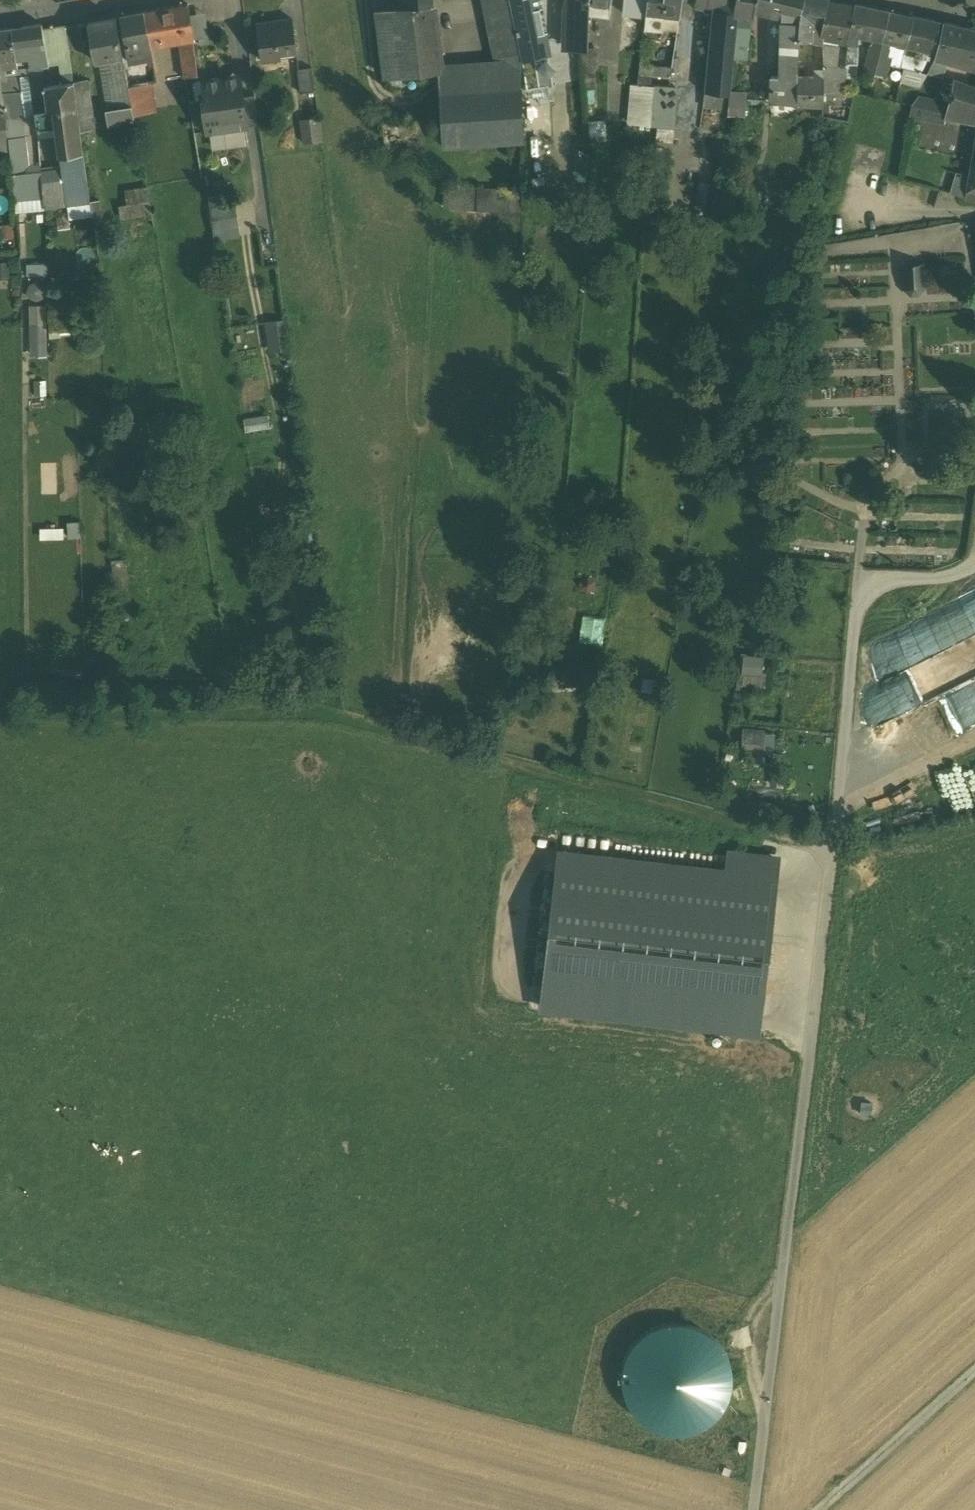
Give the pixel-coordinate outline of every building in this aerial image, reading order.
[(488,9),(511,5),(510,0),(486,0),(488,9)] [(511,5),(522,57),(525,57),(525,55),(548,52),(537,0),(510,0),(511,5)] [(569,49),(583,49),(587,49),(589,15),(589,1),(589,0),(571,0),(569,49)] [(623,13),(645,15),(647,0),(625,0),(623,13)] [(645,15),(645,29),(662,30),(664,15),(679,17),(682,0),(647,0),(645,15)] [(695,4),(719,8),(717,30),(736,33),(737,22),(737,14),(754,16),(755,8),(757,0),(696,0),(695,4)] [(755,8),(782,14),(799,17),(799,18),(803,0),(757,0),(755,8)] [(799,18),(798,40),(803,41),(814,42),(816,24),(824,25),(828,2),(828,0),(803,0),(799,18)] [(610,5),(589,1),(589,15),(609,17),(610,5)] [(854,7),(828,2),(824,25),(822,37),(848,42),(849,33),(854,7)] [(188,4),(144,12),(150,44),(180,39),(193,37),(188,4)] [(889,11),(855,4),(854,7),(849,33),(858,35),(882,40),(889,12),(889,11)] [(511,5),(488,9),(499,63),(522,61),(522,57),(511,5)] [(398,7),(395,7),(396,19),(403,76),(439,72),(439,67),(431,6),(429,6),(398,7)] [(889,11),(889,12),(882,40),(882,41),(888,43),(897,45),(897,46),(906,48),(907,45),(913,17),(889,11)] [(144,12),(121,17),(129,60),(145,57),(153,56),(150,44),(144,12)] [(799,17),(782,14),(781,77),(772,76),(771,103),(797,104),(797,77),(798,63),(798,40),(799,17)] [(939,22),(913,17),(907,45),(932,51),(939,22)] [(116,19),(89,23),(96,61),(112,58),(123,56),(116,19)] [(396,19),(378,21),(384,74),(389,78),(403,76),(396,19)] [(275,21),(256,24),(261,60),(281,58),(280,53),(296,50),(293,22),(276,24),(275,21)] [(750,24),(737,22),(736,33),(733,59),(746,60),(750,24)] [(943,23),(934,60),(956,65),(967,28),(943,23)] [(40,24),(12,29),(15,50),(16,57),(28,55),(31,68),(47,64),(44,46),(42,32),(40,24)] [(79,25),(66,27),(69,53),(84,51),(79,25)] [(66,27),(42,32),(44,46),(53,44),(56,59),(58,59),(60,72),(72,71),(69,53),(66,27)] [(967,28),(956,65),(969,69),(970,64),(974,65),(974,30),(967,28)] [(0,30),(0,67),(17,65),(16,57),(15,50),(12,29),(0,30)] [(736,33),(717,30),(713,72),(731,74),(733,59),(736,33)] [(858,35),(849,33),(848,42),(846,64),(857,64),(858,35)] [(193,37),(180,39),(186,77),(198,76),(193,37)] [(880,49),(876,66),(887,70),(887,69),(890,58),(891,57),(887,56),(889,47),(888,43),(882,41),(880,49)] [(897,45),(888,43),(889,47),(887,56),(891,57),(890,58),(903,61),(904,56),(906,48),(897,46),(897,45)] [(838,48),(823,45),(823,67),(835,69),(838,48)] [(870,46),(863,74),(873,77),(874,75),(876,66),(880,49),(870,46)] [(583,49),(584,68),(592,67),(598,67),(598,49),(583,49)] [(522,87),(553,82),(549,59),(548,52),(525,55),(525,57),(522,57),(522,61),(522,83),(522,87)] [(123,56),(112,58),(114,72),(109,73),(114,103),(115,108),(132,106),(131,97),(129,87),(123,56)] [(153,56),(145,57),(146,65),(154,63),(153,56)] [(926,61),(904,56),(903,61),(901,68),(920,73),(926,61)] [(499,63),(439,67),(439,72),(440,88),(522,83),(522,61),(499,63)] [(672,68),(634,66),(633,75),(671,78),(672,68)] [(903,73),(887,69),(887,70),(876,66),(874,75),(900,82),(903,73)] [(311,67),(298,69),(301,93),(315,91),(311,67)] [(592,67),(584,68),(585,90),(594,89),(592,67)] [(155,71),(139,73),(139,72),(128,74),(129,87),(151,83),(157,82),(155,71)] [(731,74),(713,72),(711,92),(728,95),(730,92),(731,74)] [(845,75),(824,72),(824,78),(823,87),(844,89),(845,75)] [(240,76),(203,81),(206,100),(203,101),(207,132),(247,127),(240,76)] [(824,78),(797,77),(797,104),(823,105),(823,87),(824,78)] [(19,78),(0,80),(2,93),(21,92),(19,78)] [(86,80),(74,82),(77,106),(90,104),(86,80)] [(965,85),(965,84),(954,81),(946,115),(962,119),(963,114),(974,116),(974,87),(965,85)] [(74,82),(51,85),(60,153),(60,155),(83,152),(74,82)] [(151,83),(129,87),(131,97),(153,93),(151,83)] [(522,83),(440,88),(443,145),(523,140),(522,87),(522,83)] [(654,87),(633,85),(630,124),(651,125),(654,87)] [(677,89),(654,87),(651,125),(651,128),(674,130),(677,89)] [(35,112),(33,91),(21,92),(26,117),(35,115),(35,112)] [(726,111),(728,95),(711,92),(705,91),(703,108),(726,111)] [(21,92),(2,93),(4,109),(7,120),(26,117),(21,92)] [(745,93),(730,92),(728,95),(728,116),(743,117),(745,93)] [(934,100),(919,97),(911,105),(911,107),(918,108),(931,111),(934,100)] [(90,104),(77,106),(81,132),(93,129),(90,104)] [(112,109),(106,110),(109,125),(135,120),(132,106),(115,108),(112,109)] [(918,108),(911,107),(909,116),(916,118),(918,108)] [(931,111),(918,108),(916,118),(928,120),(931,111)] [(47,109),(35,112),(35,115),(37,129),(50,127),(47,109)] [(318,117),(301,119),(304,144),(321,141),(318,117)] [(603,121),(588,122),(589,142),(604,141),(603,121)] [(56,126),(50,127),(51,154),(60,153),(56,126)] [(50,127),(37,129),(39,158),(45,157),(45,155),(51,154),(50,127)] [(25,137),(8,138),(14,191),(30,189),(29,173),(25,137)] [(83,152),(60,155),(61,161),(63,169),(62,169),(65,204),(89,201),(83,152)] [(62,169),(41,172),(42,187),(44,207),(65,204),(62,169)] [(41,172),(29,173),(30,189),(42,187),(41,172)] [(969,180),(966,199),(974,201),(974,182),(969,180)] [(477,188),(445,187),(444,207),(476,208),(477,188)] [(150,200),(127,205),(129,217),(152,213),(150,200)] [(211,242),(237,239),(233,209),(207,213),(211,242)] [(28,274),(46,274),(45,262),(27,263),(28,274)] [(922,268),(903,270),(905,290),(911,296),(919,296),(924,289),(922,268)] [(96,269),(86,271),(88,283),(98,281),(96,269)] [(46,303),(45,275),(28,276),(29,303),(46,303)] [(49,354),(47,304),(29,304),(31,355),(49,354)] [(41,539),(65,538),(65,528),(41,528),(41,539)] [(582,615),(581,641),(602,642),(603,616),(582,615)] [(765,672),(766,654),(740,653),(740,672),(765,672)] [(738,673),(738,687),(766,688),(767,674),(738,673)] [(742,753),(777,755),(778,730),(744,728),(742,753)] [(561,851),(543,1005),(756,1031),(777,860),(729,854),(727,871),(561,851)] [(705,1429),(716,1420),(725,1408),(731,1395),(732,1380),(730,1366),(725,1353),(716,1341),(704,1333),(691,1327),(676,1325),(662,1328),(649,1333),(637,1342),(629,1354),(623,1367),(621,1381),(623,1396),(629,1409),(638,1420),(650,1429),(663,1434),(677,1436),(692,1434),(705,1429)]
